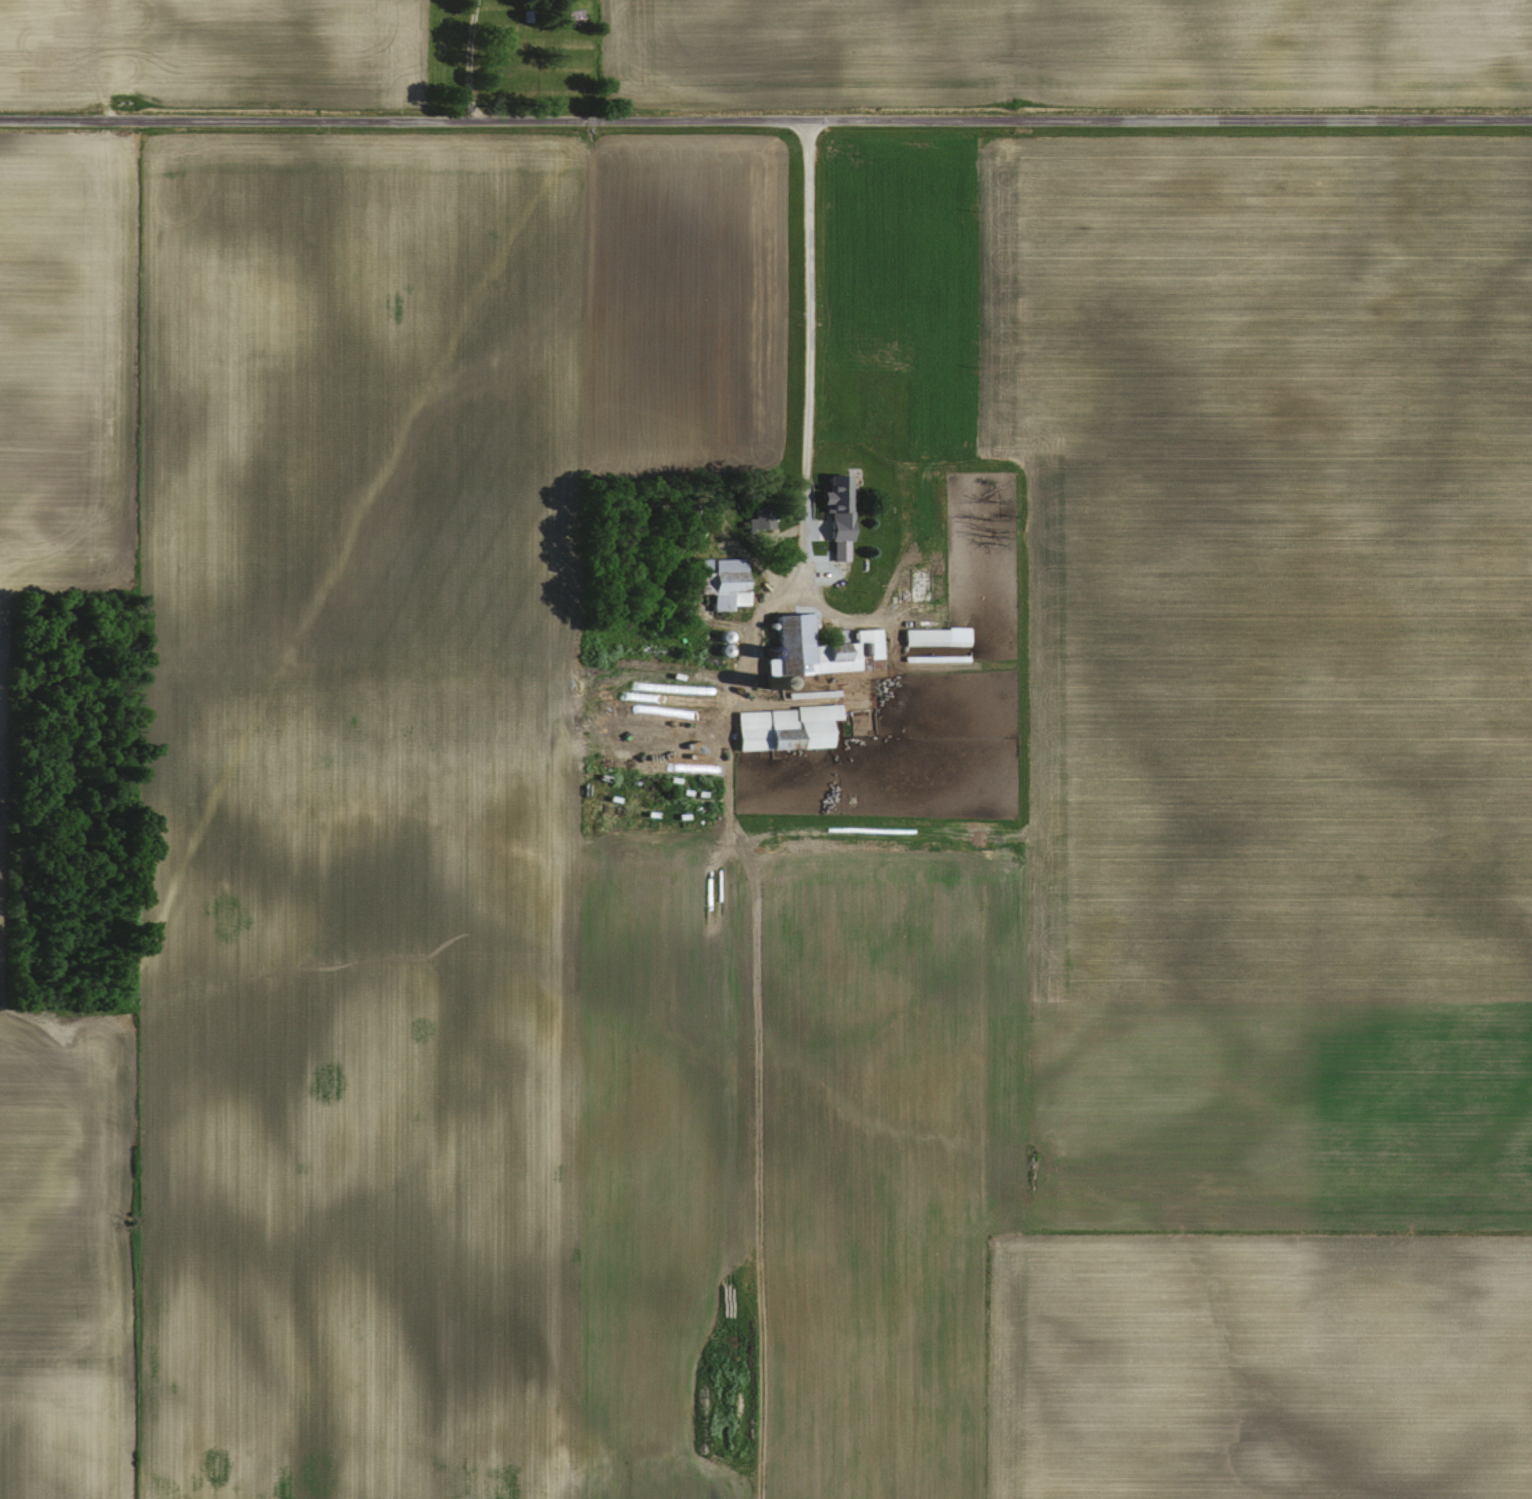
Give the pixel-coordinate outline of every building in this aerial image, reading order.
[(843,472),(819,472),(820,489),(815,489),(816,510),(821,510),(822,539),(829,538),(829,558),(845,558),(843,472)] [(879,668),(878,627),(850,628),(851,641),(840,641),(840,649),(819,650),(819,643),(810,643),(809,611),(767,612),(769,657),(761,657),(762,672),(879,668)] [(899,626),(899,643),(967,644),(967,627),(899,626)] [(731,708),(732,748),(831,745),(830,718),(836,717),(836,704),(731,708)]
